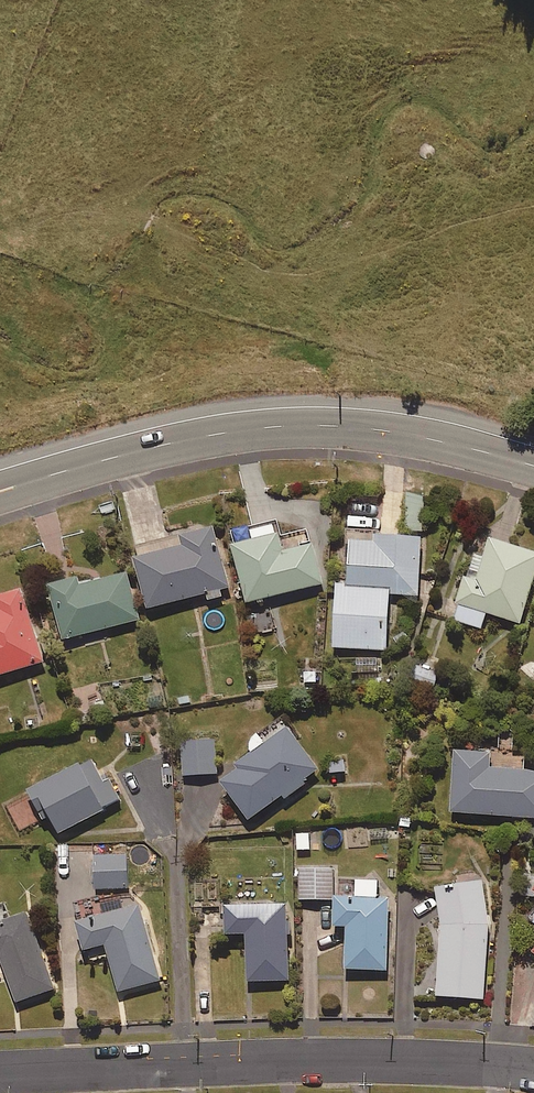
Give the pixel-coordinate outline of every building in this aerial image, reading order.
[(428,495),(410,494),(408,529),(426,531),(428,495)] [(137,557),(150,609),(209,594),(211,600),(225,596),(224,591),(234,588),(218,527),(184,536),(186,545),(137,557)] [(283,533),(236,545),(250,603),(327,584),(317,544),(288,551),(283,533)] [(379,542),(354,541),(352,583),(352,585),(396,587),(396,596),(422,597),(425,538),(380,536),(379,542)] [(482,633),(487,617),(521,627),(533,586),(533,557),(491,543),(485,561),(476,559),(472,572),(480,575),(477,584),(465,580),(456,608),(460,609),(455,625),(482,633)] [(83,577),(52,585),(66,639),(143,619),(131,573),(85,585),(83,577)] [(393,650),(396,596),(396,587),(352,585),(352,583),(340,583),(337,648),(393,650)] [(47,661),(26,591),(0,599),(0,600),(3,608),(0,609),(0,676),(47,661)] [(442,674),(426,669),(420,687),(436,692),(442,674)] [(242,770),(225,783),(252,820),(286,795),(289,798),(310,783),(308,781),(323,770),(291,727),(239,766),(242,770)] [(217,740),(184,742),(187,777),(219,775),(217,740)] [(460,752),(455,813),(533,819),(533,772),(494,769),(496,755),(460,752)] [(327,760),(327,775),(347,774),(346,758),(327,760)] [(95,760),(33,792),(47,818),(52,815),(62,834),(108,811),(106,807),(123,799),(112,779),(107,782),(95,760)] [(138,770),(126,776),(134,792),(146,786),(138,770)] [(312,832),(295,833),(297,852),(313,851),(312,832)] [(129,854),(95,856),(96,890),(130,888),(129,854)] [(336,869),(301,869),(302,900),(336,900),(336,869)] [(359,896),(338,896),(337,928),(351,928),(349,970),(390,971),(392,900),(382,899),(383,881),(360,880),(359,896)] [(487,881),(440,888),(446,926),(440,996),(486,1000),(493,925),(487,881)] [(291,905),(230,906),(230,936),(250,936),(250,982),(293,981),(292,936),(295,935),(295,921),(292,921),(291,905)] [(144,906),(79,923),(87,952),(109,946),(122,992),(164,980),(144,906)] [(0,923),(0,959),(3,958),(19,1003),(59,989),(33,912),(0,923)]
